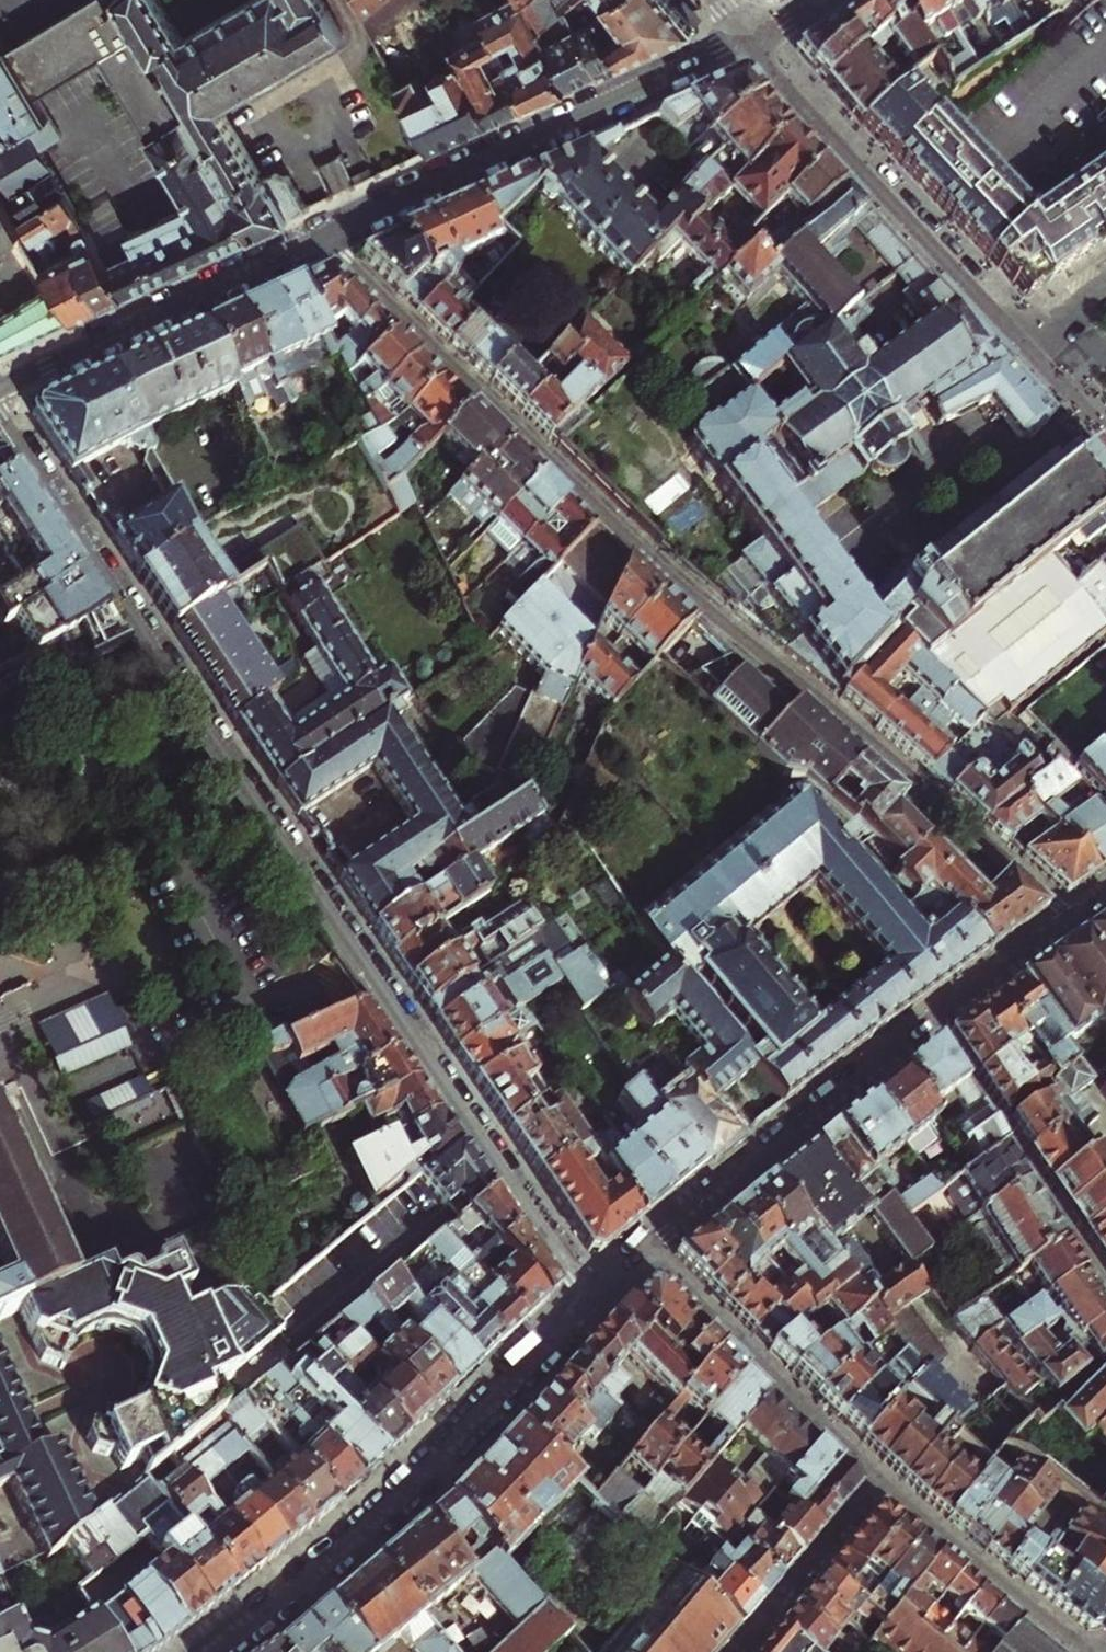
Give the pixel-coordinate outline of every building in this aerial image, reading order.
[(8,51),(36,97),(44,93),(103,57),(152,139),(184,120),(112,0),(94,0),(17,46),(8,51)] [(322,0),(262,0),(184,45),(157,0),(112,0),(184,120),(254,235),(301,212),(305,210),(304,208),(292,184),(279,179),(268,184),(226,111),(346,39),(322,0)] [(375,37),(391,22),(388,19),(404,4),(401,1),(402,0),(357,0),(375,37)] [(524,6),(532,0),(510,0),(481,16),(491,34),(498,47),(512,40),(519,53),(505,61),(530,105),(548,97),(568,87),(542,39),(524,6)] [(524,6),(542,39),(569,14),(581,3),(584,0),(532,0),(524,6)] [(676,2),(675,0),(614,0),(605,6),(600,10),(600,16),(599,39),(606,42),(667,14),(676,2)] [(869,2),(888,29),(870,43),(826,80),(846,103),(864,121),(898,89),(893,84),(881,70),(876,64),(899,44),(903,51),(914,66),(918,71),(934,56),(929,49),(912,21),(899,30),(874,0),(872,0),(869,2)] [(899,30),(912,21),(899,0),(874,0),(899,30)] [(912,21),(929,49),(947,37),(948,40),(950,40),(957,51),(938,63),(955,90),(963,82),(979,72),(971,60),(957,37),(935,0),(899,0),(912,21)] [(957,37),(977,25),(991,47),(999,59),(1005,55),(997,42),(983,19),(972,1),(971,0),(935,0),(957,37)] [(972,1),(983,19),(995,12),(999,10),(993,0),(974,0),(972,1)] [(999,10),(995,12),(1009,35),(997,42),(1005,55),(1030,39),(1007,0),(993,0),(999,10)] [(625,61),(698,26),(687,14),(676,2),(667,14),(606,42),(613,55),(620,53),(625,61)] [(860,8),(850,14),(860,29),(857,32),(864,41),(867,39),(870,43),(888,29),(869,2),(860,8)] [(583,16),(587,13),(581,3),(569,14),(574,24),(583,16)] [(574,24),(600,72),(612,66),(625,61),(620,53),(613,55),(606,42),(599,39),(600,16),(597,17),(594,12),(589,16),(595,26),(591,29),(583,16),(574,24)] [(542,39),(568,87),(584,80),(600,72),(574,24),(569,14),(542,39)] [(850,14),(797,49),(804,56),(813,66),(857,32),(860,29),(850,14)] [(819,73),(826,80),(870,43),(867,39),(864,41),(857,32),(813,66),(819,73)] [(461,66),(490,124),(511,114),(530,105),(505,61),(503,56),(498,47),(491,34),(454,54),(461,66)] [(876,64),(881,70),(903,51),(899,44),(876,64)] [(971,60),(979,72),(999,59),(991,47),(971,60)] [(0,54),(0,112),(7,124),(0,129),(0,144),(47,116),(36,97),(8,51),(7,49),(0,54)] [(400,88),(431,152),(447,144),(477,130),(490,124),(461,66),(437,78),(437,79),(433,82),(438,93),(427,99),(417,80),(400,88)] [(893,84),(898,89),(909,79),(918,71),(914,66),(893,84)] [(741,74),(656,114),(685,152),(729,120),(762,96),(752,86),(741,74)] [(1032,212),(956,130),(909,79),(898,89),(864,121),(942,206),(1025,296),(1038,287),(1105,240),(1105,164),(1032,212)] [(745,174),(792,128),(780,115),(762,96),(729,120),(744,136),(726,153),(723,149),(700,171),(710,182),(733,161),(745,174)] [(65,194),(40,152),(60,138),(47,116),(0,144),(0,175),(26,217),(44,206),(65,194)] [(99,249),(126,295),(186,266),(191,264),(254,235),(184,120),(152,139),(191,204),(161,219),(130,234),(128,230),(99,249)] [(685,152),(700,171),(723,149),(726,153),(744,136),(729,120),(685,152)] [(782,198),(821,160),(806,143),(792,128),(745,174),(728,191),(723,196),(718,190),(710,182),(700,171),(677,194),(700,217),(685,232),(676,222),(648,250),(655,258),(664,251),(695,284),(687,292),(694,299),(714,281),(749,248),(740,238),(768,211),(782,198)] [(599,150),(595,143),(520,178),(528,193),(538,179),(588,228),(587,230),(598,241),(599,240),(607,248),(549,305),(570,327),(582,315),(648,250),(676,222),(685,232),(700,217),(677,194),(654,216),(592,153),(599,150)] [(809,213),(842,183),(832,171),(821,160),(782,198),(796,213),(774,235),(766,226),(774,218),(768,211),(740,238),(749,248),(767,268),(796,241),(792,237),(815,219),(809,213)] [(495,190),(471,201),(487,228),(496,224),(499,229),(494,231),(498,238),(505,228),(528,193),(520,178),(495,190)] [(891,703),(877,691),(900,666),(937,700),(952,684),(982,711),(984,714),(1015,687),(1026,700),(1105,634),(1105,573),(1100,565),(1076,584),(1052,554),(1105,510),(1105,465),(1080,437),(1058,455),(1053,449),(913,565),(909,559),(874,594),(870,593),(809,511),(873,464),(876,467),(878,468),(881,470),(884,471),(887,471),(890,471),(892,470),(896,469),(898,468),(901,466),(902,464),(904,462),(905,459),(906,456),(906,454),(906,451),(905,448),(904,445),(902,442),(910,436),(897,416),(920,395),(932,420),(987,393),(1018,429),(1030,431),(1056,411),(842,183),(809,213),(815,219),(792,237),(796,241),(767,268),(749,248),(714,281),(735,304),(742,297),(745,300),(774,273),(803,306),(727,372),(721,366),(719,364),(715,362),(710,361),(706,361),(703,362),(700,363),(697,365),(695,367),(693,369),(692,371),(691,372),(690,375),(689,377),(689,380),(689,383),(689,386),(691,389),(710,419),(710,420),(709,421),(708,421),(687,435),(687,444),(703,466),(701,467),(702,471),(703,475),(706,478),(710,480),(713,479),(757,539),(726,561),(723,556),(712,564),(716,570),(713,572),(714,575),(715,580),(711,586),(747,616),(754,607),(771,600),(795,632),(779,644),(830,687),(873,725),(891,703)] [(720,187),(718,190),(723,196),(728,191),(725,187),(720,187)] [(25,231),(19,221),(0,189),(0,246),(25,231)] [(73,254),(104,305),(115,300),(126,295),(99,249),(65,194),(44,206),(58,229),(70,223),(85,248),(73,254)] [(447,213),(425,223),(454,264),(481,249),(494,278),(526,253),(505,228),(498,238),(495,243),(487,228),(471,201),(447,213)] [(58,229),(44,206),(26,217),(84,314),(95,309),(104,305),(73,254),(59,260),(53,249),(53,243),(63,237),(58,229)] [(412,229),(396,237),(442,284),(459,270),(454,264),(425,223),(412,229)] [(380,245),(361,254),(393,284),(416,307),(442,284),(396,237),(380,245)] [(32,242),(22,248),(48,292),(0,319),(0,353),(66,322),(78,317),(47,266),(32,242)] [(337,274),(331,269),(300,283),(309,299),(321,292),(327,297),(343,280),(337,274)] [(437,327),(449,339),(472,315),(461,304),(472,296),(460,283),(465,278),(459,270),(442,284),(416,307),(437,327)] [(481,279),(471,285),(476,292),(485,285),(481,279)] [(352,330),(375,312),(361,298),(343,280),(327,297),(321,292),(309,299),(331,346),(336,342),(330,331),(335,328),(333,324),(339,318),(352,330)] [(309,299),(300,283),(287,289),(271,297),(307,370),(336,357),(331,346),(309,299)] [(307,370),(271,297),(254,304),(239,312),(277,393),(284,390),(292,406),(292,407),(300,403),(290,382),(309,373),(307,370)] [(277,393),(239,312),(223,319),(205,327),(236,394),(250,425),(292,406),(284,390),(277,393)] [(336,357),(344,374),(354,365),(396,332),(386,322),(375,312),(352,330),(336,342),(331,346),(336,357)] [(458,348),(467,357),(491,333),(472,315),(449,339),(458,348)] [(595,390),(626,360),(582,315),(570,327),(558,338),(574,355),(585,345),(595,355),(589,360),(592,363),(583,377),(595,390)] [(86,497),(94,487),(82,467),(124,447),(149,460),(159,455),(161,447),(154,433),(236,394),(205,327),(166,345),(35,406),(32,415),(86,497)] [(354,365),(359,370),(363,366),(372,376),(367,381),(354,392),(360,405),(420,355),(406,342),(396,332),(354,365)] [(477,366),(488,376),(510,353),(491,333),(467,357),(477,366)] [(558,338),(542,354),(555,367),(552,370),(550,368),(547,371),(552,376),(566,362),(574,355),(558,338)] [(534,421),(547,434),(579,404),(595,390),(583,377),(592,363),(589,360),(595,355),(585,345),(574,355),(566,362),(577,373),(553,395),(543,385),(520,407),(534,421)] [(509,397),(520,407),(543,385),(546,382),(530,366),(527,369),(510,353),(488,376),(509,397)] [(360,405),(375,433),(386,424),(405,409),(443,378),(431,367),(420,355),(360,405)] [(354,365),(344,374),(354,392),(367,381),(359,370),(354,365)] [(383,434),(390,429),(386,424),(375,433),(360,445),(387,490),(405,476),(442,438),(472,407),(455,390),(443,378),(405,409),(428,432),(418,435),(381,472),(371,457),(389,443),(383,434)] [(588,414),(579,404),(547,434),(550,437),(557,443),(588,414)] [(442,438),(467,463),(463,467),(465,472),(467,475),(504,439),(487,422),(472,407),(442,438)] [(498,522),(500,524),(547,479),(544,476),(520,454),(504,439),(467,475),(459,483),(487,511),(486,514),(486,518),(487,522),(488,525),(495,519),(498,522)] [(0,450),(0,482),(15,473),(3,455),(0,450)] [(22,584),(0,600),(0,619),(4,625),(82,574),(38,507),(15,473),(0,482),(0,551),(22,584)] [(401,514),(417,502),(405,476),(387,490),(401,514)] [(555,488),(547,479),(500,524),(483,541),(489,546),(493,542),(511,560),(568,501),(555,488)] [(194,536),(171,500),(132,524),(125,513),(110,512),(109,510),(96,512),(132,566),(137,573),(193,537),(194,536)] [(563,560),(595,527),(581,513),(568,501),(511,560),(505,566),(523,582),(505,601),(514,610),(540,584),(563,560)] [(1105,551),(1105,510),(1052,554),(1076,584),(1100,565),(1096,560),(1105,551)] [(600,532),(595,527),(563,560),(607,602),(627,558),(617,547),(600,532)] [(300,529),(259,556),(265,566),(281,592),(323,565),(300,529)] [(889,534),(884,538),(900,559),(906,555),(889,534)] [(215,598),(265,566),(259,556),(221,581),(193,537),(137,573),(155,600),(172,626),(215,598)] [(1096,560),(1100,565),(1105,573),(1105,551),(1096,560)] [(354,571),(343,552),(323,565),(281,592),(316,652),(306,659),(335,708),(290,737),(265,700),(235,720),(256,753),(278,786),(408,699),(391,674),(386,673),(354,622),(353,623),(330,587),(354,571)] [(622,639),(665,594),(637,567),(627,558),(607,602),(600,618),(622,639)] [(467,605),(479,593),(455,568),(451,573),(467,605)] [(25,658),(51,646),(69,674),(130,646),(119,629),(104,607),(82,574),(4,625),(25,658)] [(574,673),(592,634),(540,584),(514,610),(499,626),(542,669),(534,691),(514,681),(456,741),(458,753),(496,771),(491,782),(465,800),(466,803),(462,805),(446,781),(434,789),(391,723),(422,702),(417,694),(408,699),(278,786),(297,815),(373,764),(413,825),(338,878),(356,905),(373,929),(462,867),(448,845),(519,795),(574,673)] [(678,607),(665,594),(622,639),(647,663),(690,618),(678,607)] [(276,691),(215,598),(172,626),(203,672),(235,720),(265,700),(276,691)] [(25,658),(4,625),(0,619),(0,670),(25,658)] [(611,652),(592,634),(574,673),(607,705),(634,676),(611,652)] [(780,704),(741,666),(705,704),(780,775),(806,780),(826,799),(842,781),(848,787),(867,766),(863,762),(865,760),(841,742),(836,738),(799,701),(793,697),(779,690),(776,693),(784,701),(780,704)] [(906,754),(925,770),(942,752),(948,746),(933,732),(952,713),(966,727),(982,711),(952,684),(937,700),(921,718),(915,725),(910,721),(891,703),(873,725),(906,754)] [(984,714),(982,711),(966,727),(1010,767),(997,776),(983,764),(977,763),(967,773),(942,752),(925,770),(958,799),(984,822),(1018,797),(1034,783),(1020,759),(1031,752),(984,714)] [(916,714),(910,721),(915,725),(921,718),(916,714)] [(567,842),(560,831),(578,795),(581,796),(604,745),(594,734),(575,778),(554,821),(551,828),(519,795),(448,845),(462,867),(522,826),(544,858),(567,842)] [(1094,749),(1076,763),(1105,797),(1105,763),(1094,749)] [(1067,782),(1031,752),(1020,759),(1034,783),(1018,797),(1042,818),(1050,825),(1055,829),(1058,821),(1050,814),(1043,811),(1065,794),(1068,797),(1074,798),(1078,794),(1067,782)] [(903,797),(867,766),(848,787),(850,789),(834,807),(850,822),(888,868),(922,839),(891,809),(899,801),(903,797)] [(878,1031),(989,951),(922,886),(910,896),(905,900),(900,904),(854,849),(855,848),(848,840),(840,846),(795,793),(784,802),(780,797),(643,909),(647,916),(634,924),(659,966),(751,1070),(782,1105),(849,1052),(878,1031)] [(1000,836),(1012,847),(1021,839),(1013,832),(1031,818),(1036,823),(1029,829),(1034,834),(1044,827),(1039,821),(1042,818),(1018,797),(984,822),(1000,836)] [(1088,805),(1055,829),(1099,872),(1105,867),(1105,825),(1088,805)] [(1045,829),(1050,825),(1042,818),(1039,821),(1044,827),(1045,829)] [(1055,829),(1021,855),(1037,869),(1066,894),(1067,895),(1086,881),(1099,872),(1055,829)] [(888,868),(910,896),(922,886),(989,951),(1020,929),(1047,910),(996,863),(984,872),(985,883),(974,892),(922,839),(888,868)] [(479,894),(462,867),(373,929),(381,942),(391,956),(435,925),(479,894)] [(530,880),(525,872),(506,885),(516,901),(526,895),(530,880)] [(536,933),(519,906),(490,926),(485,918),(447,943),(435,925),(391,956),(399,969),(408,982),(465,943),(483,970),(497,960),(536,933)] [(1081,938),(1105,969),(1105,922),(1091,932),(1081,938)] [(574,955),(552,923),(536,933),(497,960),(505,974),(495,980),(499,985),(509,1000),(514,1008),(521,1006),(559,979),(581,1012),(610,992),(604,983),(582,950),(574,955)] [(1048,960),(1096,1024),(1105,1018),(1105,969),(1081,938),(1066,948),(1048,960)] [(483,970),(465,943),(408,982),(413,991),(426,1010),(431,1017),(436,1025),(485,996),(487,996),(489,996),(498,991),(499,985),(495,980),(505,974),(497,960),(483,970)] [(1029,974),(1021,980),(1068,1044),(1064,1047),(1076,1063),(1059,1075),(1036,1091),(1006,1113),(1009,1118),(1012,1122),(1057,1092),(1078,1119),(1087,1130),(1100,1120),(1084,1093),(1097,1082),(1070,1042),(1096,1024),(1048,960),(1029,974)] [(628,994),(621,1001),(654,1043),(688,1087),(709,1108),(734,1085),(751,1070),(659,966),(628,994)] [(628,994),(616,976),(604,983),(610,992),(612,991),(621,1001),(628,994)] [(1068,1044),(1021,980),(1009,987),(997,996),(1033,1042),(1039,1050),(1054,1039),(1057,1043),(1064,1047),(1068,1044)] [(357,988),(252,1037),(257,1047),(286,1033),(289,1039),(367,1003),(357,988)] [(446,1039),(455,1052),(500,1022),(516,1011),(514,1008),(509,1000),(494,1010),(485,996),(436,1025),(446,1039)] [(1033,1042),(997,996),(986,1004),(973,1013),(1007,1054),(1036,1091),(1059,1075),(1047,1059),(1045,1057),(1030,1070),(1023,1061),(1022,1051),(1033,1042)] [(385,1030),(367,1003),(289,1039),(286,1033),(257,1047),(253,1049),(258,1059),(270,1053),(282,1053),(292,1048),(300,1064),(333,1049),(340,1061),(291,1087),(291,1088),(283,1101),(298,1137),(311,1131),(330,1122),(316,1092),(399,1052),(385,1030)] [(93,1005),(34,1028),(55,1079),(114,1056),(93,1005)] [(534,1024),(521,1006),(514,1008),(516,1011),(500,1022),(512,1039),(534,1024)] [(963,1023),(951,1033),(980,1075),(1007,1054),(973,1013),(972,1014),(973,1016),(963,1023)] [(500,1022),(455,1052),(465,1067),(474,1082),(503,1062),(496,1050),(512,1039),(500,1022)] [(546,1041),(534,1024),(512,1039),(519,1051),(517,1052),(521,1058),(546,1041)] [(654,1043),(647,1048),(681,1092),(668,1103),(645,1074),(632,1084),(636,1089),(658,1116),(706,1167),(723,1152),(739,1139),(709,1108),(688,1087),(654,1043)] [(971,1097),(936,1045),(920,1059),(904,1073),(930,1112),(949,1097),(965,1120),(946,1134),(971,1170),(1006,1148),(971,1097)] [(1076,1063),(1064,1047),(1047,1059),(1059,1075),(1076,1063)] [(360,1108),(418,1081),(409,1067),(399,1052),(316,1092),(330,1122),(360,1108)] [(503,1062),(474,1082),(489,1104),(506,1129),(532,1112),(529,1107),(545,1097),(521,1058),(517,1052),(503,1062)] [(1007,1054),(980,1075),(991,1091),(1006,1113),(1036,1091),(1007,1054)] [(886,1087),(870,1100),(905,1146),(914,1157),(946,1134),(930,1112),(904,1073),(886,1087)] [(100,1148),(161,1117),(141,1078),(80,1109),(100,1148)] [(402,1131),(440,1113),(430,1099),(418,1081),(360,1108),(374,1140),(349,1152),(351,1155),(388,1138),(381,1121),(395,1115),(402,1131)] [(636,1089),(624,1099),(641,1121),(622,1138),(668,1197),(689,1180),(706,1167),(658,1116),(636,1089)] [(1022,1137),(1031,1150),(1078,1119),(1057,1092),(1012,1122),(1022,1137)] [(622,1138),(611,1125),(588,1143),(556,1095),(547,1100),(557,1116),(549,1120),(571,1153),(581,1168),(582,1167),(588,1164),(597,1157),(604,1167),(612,1179),(640,1221),(653,1210),(668,1197),(622,1138)] [(532,1112),(506,1129),(521,1151),(536,1175),(571,1153),(549,1120),(557,1116),(547,1100),(545,1097),(529,1107),(532,1112)] [(853,1114),(836,1128),(870,1174),(905,1146),(870,1100),(853,1114)] [(420,1178),(460,1144),(451,1129),(440,1113),(402,1131),(388,1138),(351,1155),(372,1203),(401,1178),(408,1187),(420,1178)] [(1040,1164),(1052,1181),(1061,1174),(1060,1173),(1097,1147),(1099,1145),(1087,1130),(1078,1119),(1031,1150),(1040,1164)] [(9,1290),(0,1294),(0,1321),(24,1310),(73,1287),(0,1128),(0,1270),(9,1290)] [(826,1136),(817,1144),(852,1191),(872,1213),(889,1200),(870,1174),(836,1128),(826,1136)] [(159,1181),(199,1164),(186,1132),(145,1150),(159,1181)] [(420,1178),(458,1223),(494,1194),(474,1165),(460,1144),(420,1178)] [(780,1173),(772,1180),(854,1283),(873,1306),(871,1308),(883,1327),(909,1308),(923,1298),(904,1271),(889,1281),(885,1276),(872,1286),(868,1276),(865,1269),(854,1254),(851,1251),(848,1249),(841,1248),(836,1241),(870,1215),(872,1213),(852,1191),(817,1144),(799,1157),(780,1173)] [(1097,1147),(1060,1173),(1061,1174),(1052,1181),(1078,1218),(1104,1255),(1105,1258),(1105,1151),(1103,1148),(1100,1150),(1097,1147)] [(1019,1168),(1006,1148),(971,1170),(947,1185),(964,1215),(921,1245),(928,1254),(952,1237),(1030,1184),(1019,1168)] [(568,1223),(588,1253),(598,1255),(622,1236),(640,1221),(612,1179),(598,1189),(582,1167),(581,1168),(571,1153),(536,1175),(554,1202),(568,1223)] [(597,1157),(588,1164),(595,1174),(604,1167),(597,1157)] [(929,1176),(893,1206),(906,1224),(939,1190),(929,1176)] [(761,1188),(748,1199),(831,1302),(854,1283),(772,1180),(761,1188)] [(1050,1216),(1030,1184),(952,1237),(988,1297),(1023,1271),(1066,1241),(1050,1216)] [(205,1191),(151,1212),(162,1239),(216,1217),(205,1191)] [(443,1235),(450,1243),(461,1234),(475,1248),(489,1236),(500,1247),(518,1231),(494,1194),(458,1223),(443,1235)] [(738,1206),(725,1217),(766,1262),(784,1282),(762,1301),(774,1314),(755,1333),(766,1344),(786,1364),(793,1371),(871,1308),(873,1306),(854,1283),(831,1302),(748,1199),(738,1206)] [(870,1215),(909,1267),(928,1254),(921,1245),(906,1224),(893,1206),(889,1200),(872,1213),(870,1215)] [(715,1225),(702,1235),(730,1266),(747,1284),(754,1292),(762,1286),(760,1276),(755,1270),(766,1262),(725,1217),(715,1225)] [(513,1262),(550,1301),(559,1292),(544,1271),(526,1243),(518,1231),(500,1247),(502,1250),(513,1262)] [(443,1235),(427,1248),(455,1279),(428,1305),(414,1290),(408,1295),(480,1369),(492,1357),(502,1348),(482,1328),(508,1303),(465,1258),(450,1243),(443,1235)] [(691,1243),(676,1255),(708,1287),(730,1266),(702,1235),(691,1243)] [(496,1278),(485,1266),(490,1261),(502,1250),(500,1247),(489,1236),(475,1248),(465,1258),(508,1303),(527,1323),(542,1309),(550,1301),(513,1262),(502,1273),(496,1278)] [(1076,1256),(1066,1241),(1023,1271),(1043,1300),(1085,1270),(1076,1256)] [(191,1291),(169,1243),(73,1287),(24,1310),(48,1363),(60,1366),(69,1341),(107,1324),(144,1338),(161,1375),(147,1414),(111,1430),(97,1425),(92,1438),(97,1450),(111,1455),(117,1452),(124,1468),(135,1463),(134,1460),(157,1449),(164,1464),(167,1461),(173,1456),(197,1437),(222,1416),(245,1398),(266,1381),(291,1360),(297,1355),(262,1311),(254,1301),(247,1294),(182,1323),(172,1300),(191,1291)] [(513,1262),(502,1250),(490,1261),(502,1273),(513,1262)] [(717,1296),(725,1304),(740,1291),(747,1284),(730,1266),(708,1287),(717,1296)] [(1093,1282),(1085,1270),(1043,1300),(1060,1320),(1099,1292),(1093,1282)] [(409,1344),(455,1393),(470,1379),(480,1369),(408,1295),(391,1277),(366,1298),(395,1329),(400,1324),(394,1317),(405,1308),(425,1329),(409,1344)] [(651,1288),(647,1289),(630,1307),(628,1304),(625,1308),(667,1348),(691,1321),(657,1288),(651,1288)] [(742,1320),(755,1333),(774,1314),(762,1301),(756,1294),(749,1300),(740,1291),(725,1304),(742,1320)] [(1099,1292),(1060,1320),(1061,1326),(1073,1343),(1083,1335),(1105,1318),(1105,1301),(1099,1292)] [(377,1360),(432,1415),(445,1403),(455,1393),(409,1344),(395,1329),(366,1298),(339,1321),(356,1338),(376,1322),(395,1343),(377,1360)] [(1060,1320),(1043,1300),(1000,1331),(1008,1341),(1018,1350),(1060,1320)] [(482,1328),(502,1348),(518,1332),(527,1323),(508,1303),(482,1328)] [(979,1303),(950,1324),(970,1351),(990,1338),(999,1332),(979,1303)] [(680,1398),(697,1377),(681,1361),(667,1348),(625,1308),(615,1318),(600,1334),(588,1347),(577,1359),(603,1385),(597,1393),(645,1438),(660,1421),(680,1398)] [(809,1386),(818,1395),(888,1333),(883,1327),(871,1308),(793,1371),(809,1386)] [(950,1365),(909,1308),(883,1327),(888,1333),(903,1356),(920,1381),(911,1390),(908,1393),(937,1418),(950,1430),(970,1413),(934,1376),(950,1365)] [(1083,1335),(1088,1342),(1098,1356),(1105,1351),(1105,1318),(1083,1335)] [(1037,1372),(1060,1352),(1048,1337),(1061,1326),(1060,1320),(1018,1350),(1028,1362),(1037,1372)] [(368,1396),(409,1438),(421,1425),(432,1415),(377,1360),(356,1338),(339,1321),(328,1329),(332,1334),(336,1331),(342,1337),(333,1345),(322,1334),(314,1341),(357,1386),(361,1382),(360,1378),(357,1374),(370,1363),(377,1370),(375,1373),(379,1377),(386,1379),(368,1396)] [(667,1348),(681,1361),(705,1334),(699,1329),(691,1321),(667,1348)] [(833,1411),(841,1418),(877,1381),(889,1369),(903,1356),(888,1333),(818,1395),(822,1400),(833,1411)] [(681,1361),(697,1377),(721,1350),(716,1345),(705,1334),(681,1361)] [(1083,1335),(1073,1343),(1060,1352),(1037,1372),(1054,1391),(1085,1366),(1075,1352),(1088,1342),(1083,1335)] [(998,1346),(990,1338),(970,1351),(969,1352),(983,1367),(1003,1352),(998,1346)] [(291,1360),(385,1461),(400,1447),(409,1438),(368,1396),(357,1386),(314,1341),(297,1355),(291,1360)] [(634,1451),(626,1461),(652,1484),(685,1445),(708,1417),(745,1373),(739,1368),(721,1350),(697,1377),(680,1398),(690,1407),(677,1422),(683,1427),(675,1435),(660,1421),(645,1438),(634,1451)] [(1013,1363),(1003,1352),(983,1367),(998,1384),(1019,1369),(1013,1363)] [(903,1356),(889,1369),(911,1390),(920,1381),(903,1356)] [(603,1385),(577,1359),(569,1368),(561,1377),(589,1403),(597,1393),(603,1385)] [(307,1425),(361,1484),(375,1471),(385,1461),(291,1360),(266,1381),(285,1402),(299,1389),(321,1413),(307,1425)] [(46,1561),(70,1541),(93,1522),(56,1443),(38,1451),(0,1367),(0,1461),(1,1463),(0,1463),(0,1486),(10,1482),(46,1561)] [(632,1381),(619,1367),(612,1376),(625,1389),(632,1381)] [(1025,1376),(1019,1369),(998,1384),(1000,1386),(1013,1401),(1033,1384),(1025,1376)] [(657,1389),(639,1372),(632,1381),(649,1398),(657,1389)] [(732,1439),(750,1418),(769,1396),(760,1388),(745,1373),(708,1417),(732,1439)] [(555,1385),(547,1397),(574,1422),(589,1403),(561,1377),(555,1385)] [(300,1463),(336,1507),(349,1495),(361,1484),(307,1425),(285,1402),(266,1381),(245,1398),(273,1431),(280,1439),(296,1426),(301,1431),(298,1436),(304,1442),(310,1440),(317,1448),(300,1463)] [(877,1381),(841,1418),(857,1434),(863,1440),(898,1403),(877,1381)] [(1064,1422),(1082,1446),(1092,1436),(1105,1421),(1105,1385),(1064,1422)] [(574,1422),(547,1397),(532,1413),(515,1430),(557,1467),(587,1437),(595,1443),(610,1428),(634,1451),(645,1438),(597,1393),(589,1403),(574,1422)] [(750,1418),(780,1449),(774,1455),(792,1472),(817,1443),(804,1431),(778,1405),(769,1396),(750,1418)] [(252,1441),(260,1442),(273,1431),(245,1398),(222,1416),(243,1442),(249,1437),(252,1441)] [(898,1403),(863,1440),(876,1452),(884,1460),(918,1423),(919,1422),(898,1403)] [(222,1416),(197,1437),(226,1472),(251,1452),(243,1442),(222,1416)] [(780,1449),(750,1418),(732,1439),(746,1453),(721,1481),(733,1492),(749,1474),(752,1476),(754,1474),(765,1463),(784,1482),(792,1472),(774,1455),(780,1449)] [(918,1423),(884,1460),(898,1473),(905,1481),(950,1430),(937,1418),(926,1430),(918,1423)] [(1092,1436),(1105,1451),(1105,1421),(1092,1436)] [(557,1467),(515,1430),(493,1454),(446,1503),(493,1555),(503,1566),(537,1529),(541,1532),(544,1533),(557,1519),(557,1517),(553,1513),(578,1486),(557,1467)] [(950,1430),(905,1481),(918,1494),(925,1500),(960,1461),(971,1449),(950,1430)] [(227,1522),(263,1566),(275,1556),(287,1547),(239,1488),(226,1472),(197,1437),(173,1456),(178,1462),(185,1470),(202,1491),(216,1480),(232,1498),(235,1496),(236,1503),(244,1509),(227,1522)] [(721,1481),(746,1453),(732,1439),(709,1467),(643,1544),(654,1552),(678,1574),(692,1586),(712,1564),(719,1556),(728,1545),(732,1541),(737,1536),(743,1529),(752,1519),(773,1495),(776,1492),(754,1474),(752,1476),(749,1474),(733,1492),(721,1481)] [(816,1493),(840,1466),(830,1456),(817,1443),(792,1472),(784,1482),(776,1492),(773,1495),(786,1506),(797,1516),(816,1493)] [(643,1544),(709,1467),(685,1445),(652,1484),(645,1493),(637,1502),(618,1521),(619,1522),(623,1526),(643,1544)] [(1022,1540),(1061,1490),(1008,1446),(990,1466),(987,1471),(1002,1484),(981,1510),(986,1514),(1003,1526),(986,1550),(995,1557),(1019,1577),(1026,1582),(1045,1558),(1048,1560),(1059,1544),(1054,1541),(1051,1545),(1041,1537),(1032,1548),(1022,1540)] [(971,1449),(960,1461),(965,1467),(972,1459),(986,1472),(987,1471),(990,1466),(971,1449)] [(276,1481),(313,1526),(326,1515),(336,1507),(300,1463),(290,1452),(277,1463),(277,1469),(279,1475),(274,1479),(276,1481)] [(960,1461),(925,1500),(941,1513),(949,1520),(966,1499),(981,1510),(1002,1484),(987,1471),(986,1472),(979,1479),(965,1467),(960,1461)] [(776,1492),(784,1482),(765,1463),(754,1474),(776,1492)] [(633,1474),(622,1465),(611,1478),(637,1502),(645,1493),(632,1481),(633,1474)] [(853,1494),(861,1486),(840,1466),(816,1493),(838,1512),(853,1494)] [(189,1529),(236,1587),(251,1576),(263,1566),(227,1522),(218,1511),(210,1501),(202,1491),(185,1470),(159,1491),(179,1516),(189,1529)] [(147,1477),(111,1507),(139,1541),(151,1532),(154,1536),(179,1516),(159,1491),(147,1477)] [(637,1502),(611,1478),(593,1499),(595,1501),(593,1504),(594,1508),(613,1525),(617,1525),(619,1522),(618,1521),(637,1502)] [(239,1488),(287,1547),(302,1535),(313,1526),(276,1481),(264,1490),(256,1480),(249,1479),(239,1488)] [(797,1516),(819,1535),(831,1520),(838,1512),(816,1493),(797,1516)] [(212,1500),(210,1501),(218,1511),(221,1509),(221,1505),(216,1498),(212,1500)] [(966,1499),(949,1520),(961,1530),(968,1535),(986,1514),(981,1510),(966,1499)] [(493,1555),(446,1503),(435,1512),(424,1521),(470,1575),(493,1555)] [(1105,1527),(1105,1505),(1103,1503),(1093,1516),(1105,1527)] [(771,1535),(799,1558),(812,1543),(819,1535),(797,1516),(786,1506),(781,1511),(787,1516),(771,1535)] [(93,1522),(70,1541),(95,1575),(139,1541),(111,1507),(93,1522)] [(893,1517),(884,1510),(876,1512),(843,1552),(824,1575),(846,1593),(901,1524),(893,1517)] [(1105,1566),(1105,1527),(1093,1516),(1086,1510),(1067,1535),(1084,1549),(1105,1566)] [(986,1514),(968,1535),(980,1544),(986,1550),(1003,1526),(986,1514)] [(744,1550),(779,1582),(792,1566),(799,1558),(771,1535),(752,1519),(743,1529),(748,1533),(754,1539),(744,1550)] [(470,1575),(424,1521),(396,1545),(375,1563),(420,1615),(470,1575)] [(862,1607),(864,1608),(875,1595),(879,1589),(884,1593),(887,1589),(883,1586),(886,1582),(921,1540),(913,1533),(901,1524),(846,1593),(862,1607)] [(121,1651),(157,1651),(198,1618),(236,1587),(189,1529),(165,1550),(170,1556),(95,1615),(96,1616),(121,1651)] [(737,1536),(742,1540),(748,1533),(743,1529),(737,1536)] [(732,1541),(737,1545),(742,1540),(737,1536),(732,1541)] [(917,1584),(941,1556),(931,1548),(921,1540),(886,1582),(905,1598),(917,1584)] [(712,1564),(760,1604),(772,1590),(779,1582),(744,1550),(737,1545),(732,1541),(728,1545),(737,1553),(728,1564),(719,1556),(712,1564)] [(1105,1604),(1105,1566),(1084,1549),(1065,1573),(1073,1580),(1105,1604)] [(566,1635),(503,1566),(493,1555),(470,1575),(519,1629),(493,1651),(548,1651),(566,1635)] [(917,1584),(938,1601),(942,1596),(962,1573),(954,1567),(941,1556),(917,1584)] [(1048,1560),(1045,1558),(1026,1582),(1043,1595),(1054,1604),(1073,1580),(1065,1573),(1048,1560)] [(399,1637),(411,1650),(412,1648),(415,1651),(451,1651),(420,1615),(375,1563),(351,1583),(325,1606),(366,1651),(386,1651),(393,1646),(391,1644),(399,1637)] [(692,1586),(740,1627),(751,1614),(760,1604),(712,1564),(692,1586)] [(942,1596),(962,1613),(983,1590),(973,1582),(962,1573),(942,1596)] [(723,1647),(740,1627),(692,1586),(678,1574),(604,1651),(719,1651),(723,1647)] [(819,1581),(810,1592),(847,1624),(862,1607),(846,1593),(824,1575),(819,1581)] [(1073,1580),(1054,1604),(1077,1623),(1087,1631),(1096,1630),(1105,1617),(1105,1604),(1073,1580)] [(14,1618),(0,1588),(0,1627),(14,1618)] [(961,1614),(980,1631),(982,1629),(1003,1606),(996,1600),(983,1590),(962,1613),(961,1614)] [(796,1609),(845,1651),(861,1651),(868,1643),(852,1629),(847,1624),(810,1592),(805,1597),(796,1609)] [(871,1615),(883,1625),(894,1611),(875,1595),(864,1608),(871,1615)] [(325,1606),(307,1621),(275,1649),(277,1651),(366,1651),(325,1606)] [(982,1629),(1002,1646),(1016,1630),(1017,1631),(1024,1623),(1014,1615),(1003,1606),(982,1629)] [(780,1628),(807,1651),(824,1651),(829,1646),(835,1651),(845,1651),(796,1609),(791,1615),(780,1628)] [(897,1609),(894,1611),(883,1625),(870,1641),(873,1644),(882,1651),(940,1651),(932,1646),(913,1630),(916,1626),(897,1609)] [(856,1624),(852,1629),(868,1643),(870,1641),(883,1625),(871,1615),(861,1628),(856,1624)] [(47,1651),(121,1651),(96,1616),(46,1647),(47,1651)] [(25,1644),(14,1618),(0,1627),(0,1651),(16,1651),(25,1644)] [(780,1628),(769,1641),(760,1651),(807,1651),(780,1628)] [(948,1628),(932,1646),(940,1651),(962,1651),(968,1645),(948,1628)] [(1017,1631),(1016,1630),(1002,1646),(997,1651),(1044,1651),(1017,1631)] [(16,1651),(47,1651),(46,1647),(25,1644),(16,1651)]
